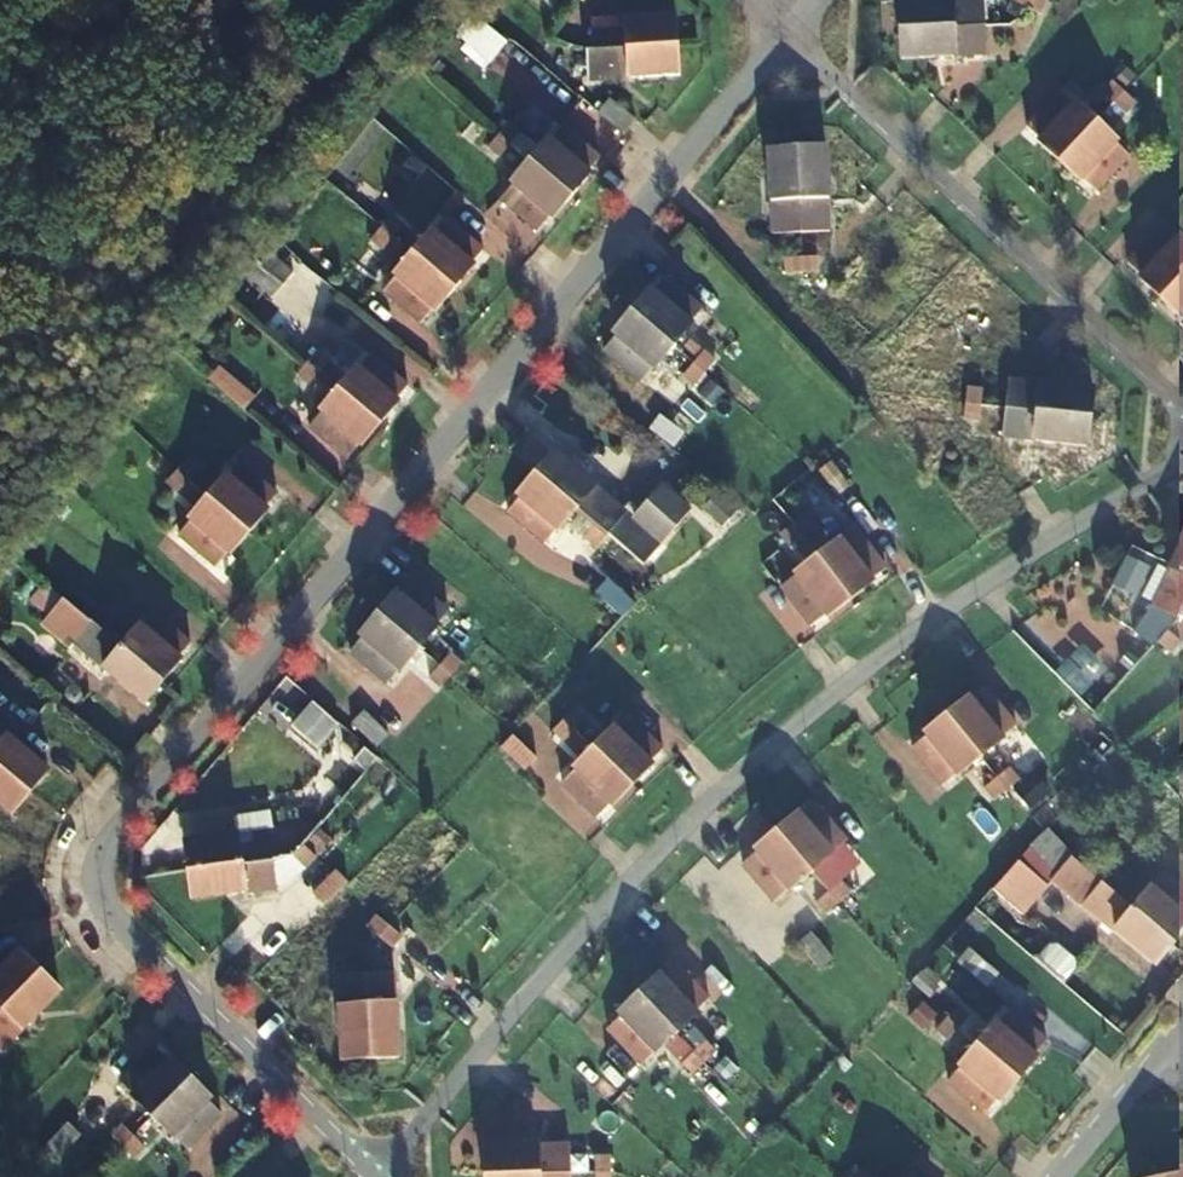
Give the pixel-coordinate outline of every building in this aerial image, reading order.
[(1003,26),(1002,0),(982,0),(902,5),(903,32),(1003,26)] [(588,23),(589,51),(681,47),(680,20),(588,23)] [(457,37),(492,67),(502,54),(467,25),(457,37)] [(1005,55),(1003,26),(903,32),(905,61),(1005,55)] [(681,47),(589,51),(589,59),(572,61),(573,83),(683,77),(681,47)] [(1065,163),(1129,95),(1108,75),(1045,144),(1065,163)] [(631,128),(642,110),(614,94),(603,111),(631,128)] [(1129,95),(1065,163),(1086,183),(1137,129),(1150,115),(1129,95)] [(498,140),(510,150),(521,137),(510,127),(498,140)] [(530,167),(571,201),(592,177),(589,175),(602,161),(564,129),(552,144),(550,143),(530,167)] [(499,162),(510,150),(498,140),(488,153),(499,162)] [(800,152),(807,243),(810,285),(839,283),(829,150),(800,152)] [(800,243),(807,243),(800,152),(773,154),(778,246),(784,276),(802,275),(800,243)] [(554,222),(571,201),(530,167),(513,187),(514,189),(502,203),(539,235),(551,220),(554,222)] [(416,258),(457,293),(476,271),(389,198),(371,219),(384,230),(416,258)] [(1164,301),(1182,282),(1182,241),(1144,281),(1164,301)] [(267,292),(281,277),(258,257),(245,272),(267,292)] [(440,313),(457,293),(416,258),(399,279),(400,280),(388,294),(425,326),(437,312),(440,313)] [(1164,301),(1182,319),(1182,282),(1164,301)] [(654,294),(636,316),(707,377),(725,355),(654,294)] [(687,399),(707,377),(636,316),(617,338),(687,399)] [(311,366),(322,375),(333,362),(321,353),(311,366)] [(342,393),(382,428),(403,404),(401,402),(413,387),(376,356),(364,370),(363,369),(342,393)] [(212,381),(246,412),(258,400),(223,369),(212,381)] [(981,404),(1091,420),(1096,392),(1003,378),(1002,382),(984,379),(981,404)] [(365,449),(382,428),(342,393),(324,413),(326,414),(313,429),(350,461),(363,447),(365,449)] [(1087,447),(1091,420),(981,404),(977,430),(1087,447)] [(554,459),(538,478),(609,536),(612,533),(628,546),(626,548),(647,567),(690,515),(661,492),(640,517),(629,509),(624,516),(554,459)] [(180,472),(191,482),(203,470),(191,460),(180,472)] [(211,500),(252,535),(273,511),(271,509),(283,495),(246,463),(234,477),(232,476),(211,500)] [(180,495),(191,482),(180,472),(169,485),(180,495)] [(609,536),(538,478),(520,499),(590,559),(609,536)] [(798,525),(853,603),(877,586),(821,507),(819,509),(803,487),(782,503),(789,513),(798,525)] [(782,503),(779,499),(756,516),(766,530),(789,513),(782,503)] [(234,556),(252,535),(211,500),(194,520),(195,522),(183,536),(220,568),(232,554),(234,556)] [(853,603),(798,525),(774,541),(829,619),(853,603)] [(1179,619),(1182,611),(1182,548),(1141,637),(1165,649),(1179,619)] [(39,584),(28,603),(48,614),(58,595),(39,584)] [(597,600),(622,621),(635,608),(610,586),(597,600)] [(401,596),(382,617),(454,679),(468,691),(485,672),(470,660),(472,656),(401,596)] [(75,646),(147,706),(166,685),(125,650),(105,633),(93,623),(89,620),(67,601),(45,627),(72,650),(75,646)] [(93,623),(105,633),(116,621),(104,610),(93,623)] [(142,629),(125,650),(166,685),(184,664),(182,663),(194,649),(157,617),(145,631),(142,629)] [(435,700),(454,679),(382,617),(363,639),(435,700)] [(949,719),(1010,790),(1032,770),(970,700),(949,719)] [(293,729),(317,751),(339,726),(315,704),(293,729)] [(568,723),(577,732),(589,720),(578,709),(566,721),(568,723)] [(635,788),(654,768),(652,766),(666,753),(631,718),(618,731),(617,730),(596,751),(635,788)] [(988,810),(1010,790),(949,719),(926,738),(988,810)] [(565,744),(577,732),(568,723),(566,721),(554,732),(565,744)] [(31,797),(50,775),(0,732),(0,771),(31,797)] [(527,773),(538,761),(515,738),(504,750),(527,773)] [(369,770),(378,758),(367,749),(357,761),(369,770)] [(612,806),(614,808),(635,788),(596,751),(576,771),(578,772),(564,786),(599,819),(612,806)] [(31,797),(0,771),(0,810),(12,820),(31,797)] [(782,833),(856,921),(860,926),(882,908),(803,815),(782,833)] [(1157,968),(1175,946),(1082,869),(1076,864),(1052,829),(1010,875),(1035,898),(1051,879),(1086,908),(1089,912),(1157,968)] [(187,844),(191,873),(278,863),(284,862),(297,860),(302,854),(306,849),(322,830),(187,844)] [(834,939),(856,921),(782,833),(759,854),(834,939)] [(302,854),(297,860),(311,872),(320,860),(306,849),(302,854)] [(1082,869),(1175,946),(1182,937),(1182,915),(1122,864),(1119,867),(1098,850),(1082,869)] [(191,873),(194,901),(250,894),(250,895),(282,891),(278,863),(191,873)] [(297,914),(310,924),(331,900),(319,889),(297,914)] [(332,951),(331,918),(316,919),(318,951),(332,951)] [(368,951),(373,1059),(401,1057),(397,945),(376,946),(376,950),(368,951)] [(962,982),(975,968),(950,947),(937,961),(962,982)] [(368,951),(368,949),(343,950),(343,966),(341,966),(345,1060),(373,1059),(368,951)] [(43,975),(22,955),(0,978),(0,1018),(43,975)] [(0,1018),(0,1058),(63,995),(43,975),(0,1018)] [(642,997),(709,1065),(727,1083),(748,1061),(662,976),(642,997)] [(689,1083),(709,1065),(642,997),(622,1017),(689,1083)] [(967,999),(948,1021),(1020,1081),(1039,1059),(967,999)] [(1001,1103),(1020,1081),(948,1021),(934,1010),(915,1031),(1001,1103)] [(645,1051),(631,1035),(625,1041),(611,1025),(606,1030),(634,1061),(645,1051)] [(108,1129),(127,1149),(194,1081),(174,1062),(108,1129)] [(215,1102),(194,1081),(127,1149),(148,1169),(215,1102)] [(489,1176),(574,1176),(583,1176),(584,1147),(489,1148),(489,1176)]
